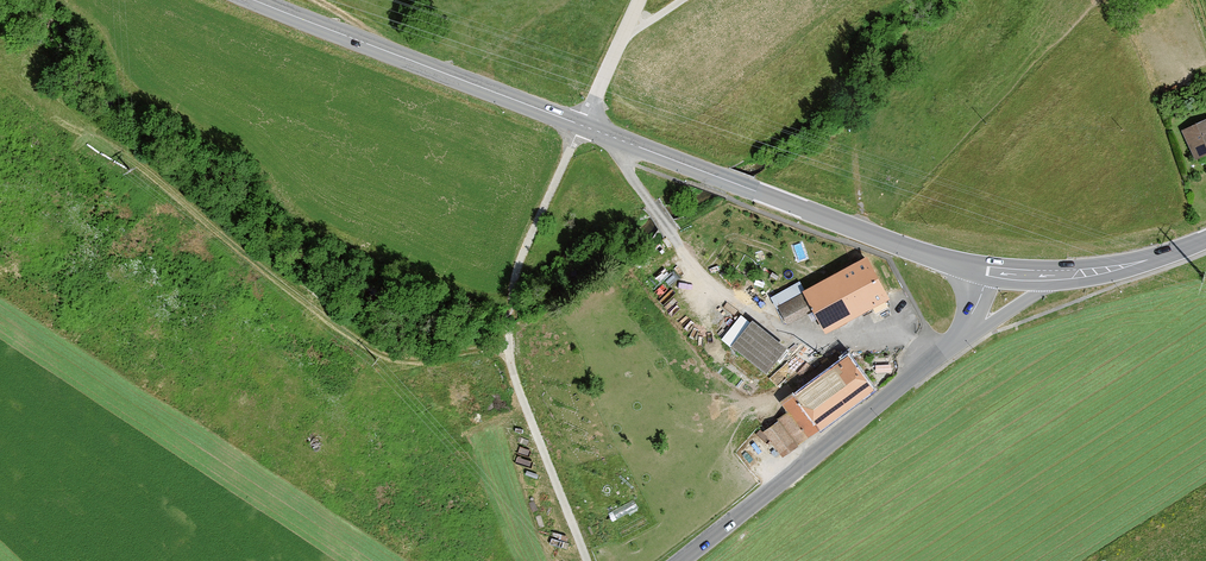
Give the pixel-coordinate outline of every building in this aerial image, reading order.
[(1185,131),(1200,163),(1205,161),(1205,121),(1185,131)] [(780,308),(790,326),(819,310),(831,333),(894,299),(871,258),(780,308)] [(794,352),(754,321),(728,356),(767,386),(794,352)] [(882,393),(854,354),(786,403),(813,442),(882,393)] [(781,419),(765,431),(784,458),(800,446),(781,419)]
